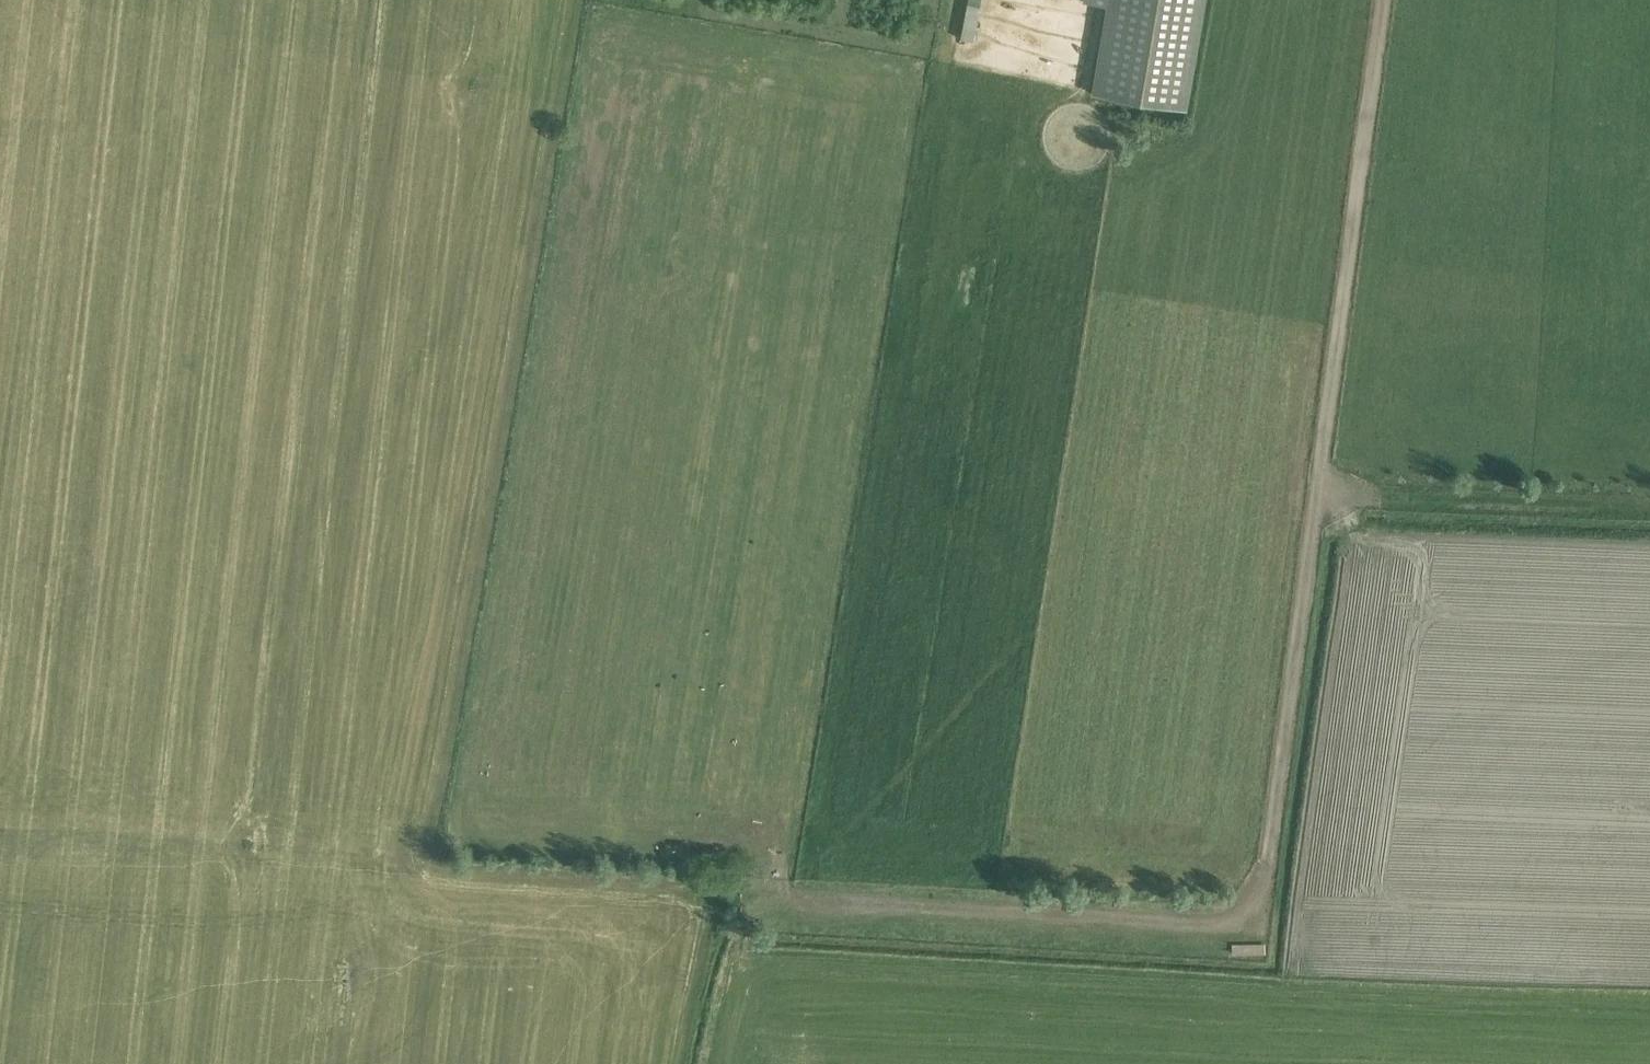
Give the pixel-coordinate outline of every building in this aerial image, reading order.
[(1206,0),(1082,0),(1082,1),(1106,5),(1092,92),(1187,109),(1206,0)] [(973,40),(979,6),(967,3),(960,38),(973,40)]
